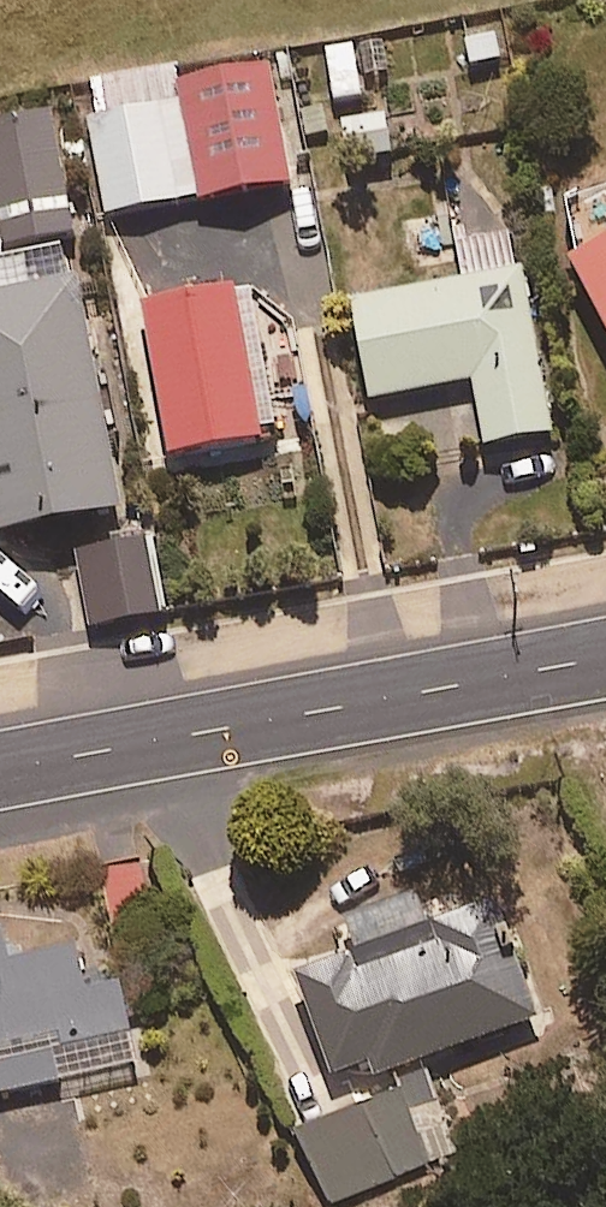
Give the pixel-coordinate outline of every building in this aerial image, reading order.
[(510,68),(500,29),(462,39),(473,78),(510,68)] [(340,107),(369,102),(368,90),(402,85),(395,43),(347,50),(331,53),(340,107)] [(114,222),(203,209),(186,92),(184,75),(95,87),(114,222)] [(284,78),(186,92),(203,209),(300,196),(284,78)] [(84,243),(62,124),(0,135),(0,189),(12,256),(84,243)] [(356,167),(401,162),(396,125),(352,130),(356,167)] [(496,456),(562,444),(528,240),(465,251),(472,289),(363,307),(380,407),(485,390),(496,456)] [(588,276),(605,312),(605,267),(588,276)] [(134,523),(89,289),(0,305),(0,541),(1,548),(134,523)] [(182,466),(286,448),(258,295),(154,313),(182,466)] [(99,632),(172,621),(161,545),(88,556),(99,632)] [(158,936),(148,870),(102,877),(112,943),(158,936)] [(381,1085),(431,1067),(548,1026),(507,909),(438,933),(428,904),(354,930),(367,965),(307,986),(341,1083),(376,1071),(381,1085)] [(21,974),(15,944),(0,947),(0,1098),(1,1102),(146,1074),(130,995),(95,1002),(87,961),(21,974)] [(431,1067),(381,1085),(356,1093),(363,1112),(301,1134),(318,1180),(405,1150),(415,1178),(464,1161),(431,1067)]
